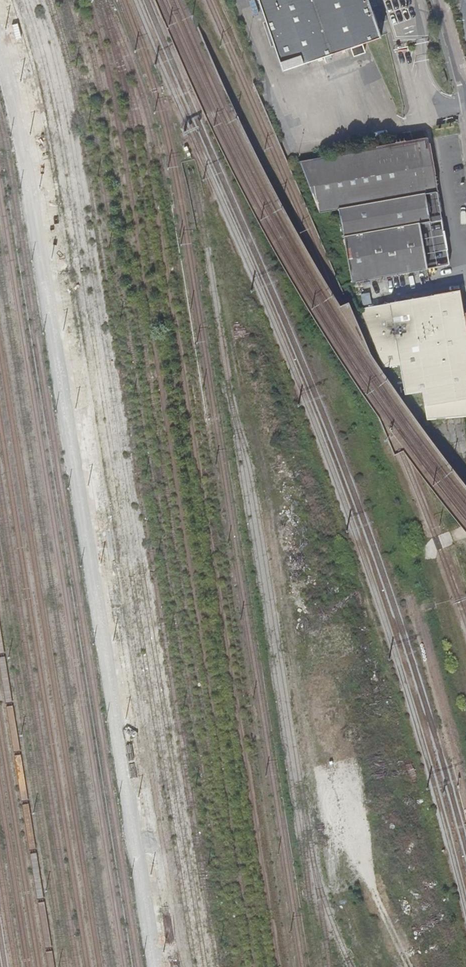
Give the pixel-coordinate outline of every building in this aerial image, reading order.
[(283,69),(382,36),(369,0),(259,0),(283,69)] [(339,210),(424,194),(438,192),(433,165),(428,139),(415,141),(299,163),(308,215),(339,210)] [(424,194),(339,210),(343,237),(419,225),(429,223),(427,208),(424,194)] [(419,225),(343,237),(352,284),(427,270),(422,241),(419,225)] [(465,412),(465,327),(460,291),(365,307),(389,367),(409,416),(421,415),(463,412),(465,412)] [(371,293),(362,295),(364,305),(373,303),(371,293)]
